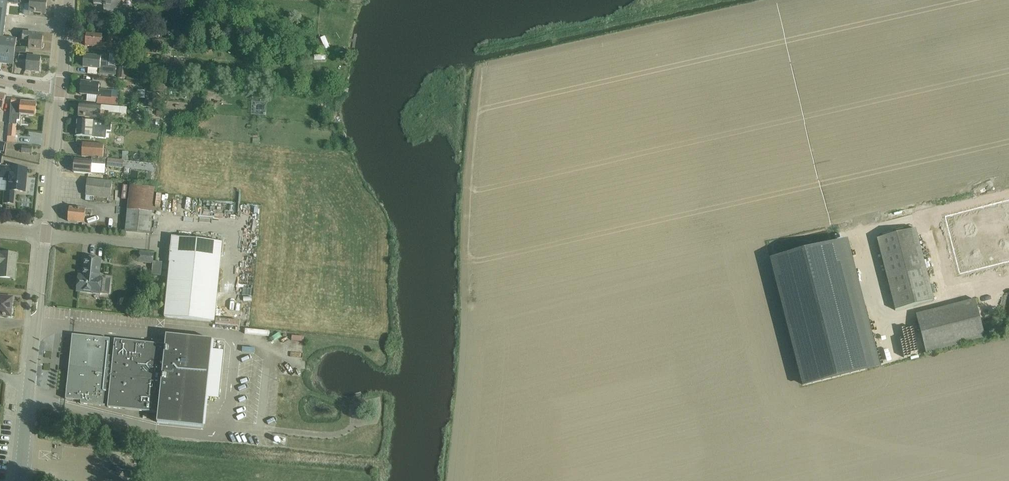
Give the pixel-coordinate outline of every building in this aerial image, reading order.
[(4,38),(8,4),(20,5),(20,3),(24,4),(31,4),(30,12),(46,14),(47,0),(4,0),(4,2),(0,1),(0,38),(4,38)] [(95,4),(105,5),(104,14),(110,14),(120,15),(121,0),(96,0),(95,4)] [(22,33),(21,41),(30,42),(29,49),(43,50),(44,38),(38,37),(38,35),(22,33)] [(118,49),(119,37),(108,36),(107,41),(102,41),(103,35),(87,34),(86,46),(118,49)] [(321,35),(316,37),(321,48),(325,46),(321,35)] [(16,47),(17,39),(4,38),(0,38),(0,61),(14,63),(14,60),(15,53),(16,47)] [(162,50),(163,42),(154,41),(153,49),(162,50)] [(19,56),(20,53),(15,53),(14,60),(19,61),(28,62),(27,71),(40,73),(42,59),(19,56)] [(84,63),(83,68),(84,68),(88,68),(98,69),(99,69),(99,73),(98,73),(98,74),(116,76),(116,75),(115,75),(116,68),(109,67),(108,67),(110,55),(110,54),(100,53),(100,54),(101,54),(100,58),(85,56),(85,55),(84,63)] [(174,60),(174,69),(182,69),(183,61),(174,60)] [(118,98),(111,98),(112,91),(99,90),(99,83),(82,81),(80,95),(97,96),(96,104),(117,106),(118,98)] [(9,125),(8,136),(16,137),(17,125),(17,120),(19,120),(20,115),(35,116),(36,103),(21,102),(21,100),(11,99),(11,108),(9,125)] [(127,114),(127,109),(80,104),(79,116),(101,118),(102,111),(109,111),(109,113),(127,114)] [(76,129),(76,136),(106,139),(107,131),(111,132),(112,123),(98,122),(78,120),(78,130),(76,129)] [(25,130),(24,140),(36,141),(37,131),(25,130)] [(82,157),(92,158),(105,159),(106,146),(83,144),(82,157)] [(105,159),(92,158),(92,162),(76,161),(74,173),(91,174),(105,175),(106,159),(105,159)] [(107,159),(107,166),(123,167),(123,161),(107,159)] [(11,168),(0,167),(0,179),(8,180),(7,192),(5,192),(4,202),(14,203),(15,191),(25,192),(27,169),(11,168)] [(111,199),(113,182),(88,180),(86,196),(111,199)] [(155,189),(131,186),(126,233),(150,235),(155,189)] [(944,216),(944,217),(946,222),(949,237),(950,238),(954,253),(956,264),(959,275),(976,270),(998,265),(1008,262),(1008,200),(1004,201),(985,206),(944,216)] [(91,217),(92,210),(69,208),(68,222),(84,223),(85,216),(91,217)] [(877,239),(895,311),(934,301),(915,229),(877,239)] [(223,243),(172,238),(164,317),(214,322),(223,243)] [(770,259),(803,387),(880,367),(847,239),(770,259)] [(153,264),(153,261),(154,254),(140,252),(139,262),(153,264)] [(0,266),(0,268),(0,277),(14,278),(16,265),(14,265),(15,259),(16,259),(16,254),(2,253),(2,254),(0,254),(0,266)] [(79,275),(77,292),(86,293),(100,294),(102,277),(97,277),(99,259),(84,258),(82,275),(79,275)] [(153,264),(151,275),(161,276),(162,262),(153,261),(153,264)] [(237,300),(246,300),(246,287),(237,287),(237,300)] [(11,317),(13,298),(0,297),(0,316),(11,317)] [(975,300),(916,315),(926,354),(985,338),(975,300)] [(921,351),(909,310),(908,311),(915,337),(908,339),(912,354),(921,351)] [(110,391),(108,407),(158,413),(157,423),(204,427),(213,340),(166,335),(165,345),(115,340),(113,357),(108,356),(110,339),(73,335),(70,355),(76,362),(75,369),(71,369),(69,371),(67,385),(66,392),(67,392),(66,399),(81,401),(81,404),(103,406),(105,390),(110,391)] [(286,365),(297,365),(297,349),(286,349),(286,365)] [(216,429),(217,417),(205,415),(204,427),(216,429)]
